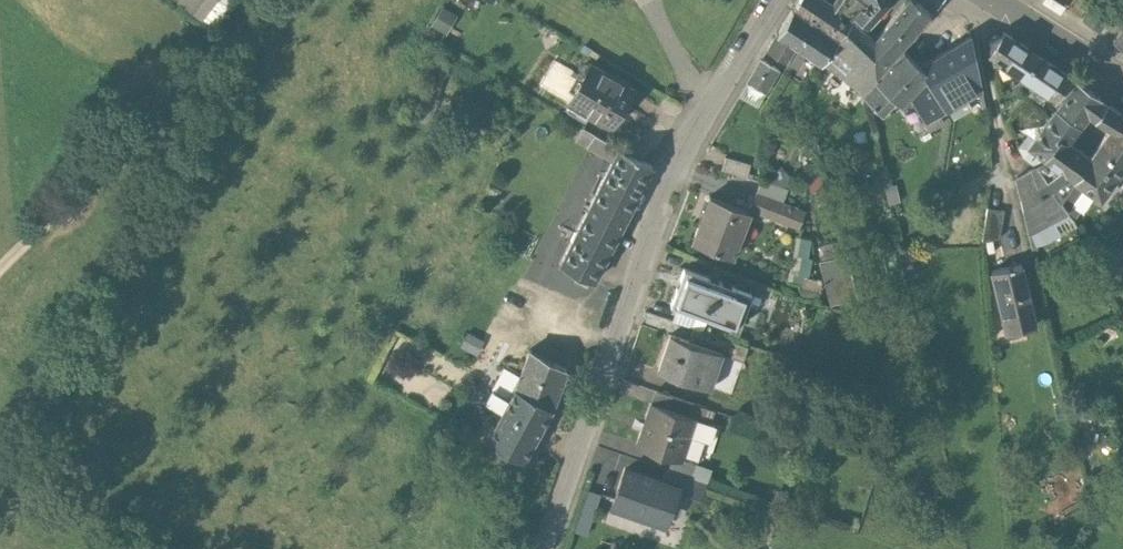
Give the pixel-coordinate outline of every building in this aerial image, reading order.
[(200,14),(210,0),(179,0),(200,14)] [(794,7),(842,36),(854,21),(835,8),(841,0),(798,0),(794,7)] [(854,21),(842,36),(823,63),(865,95),(903,48),(929,15),(912,0),(909,0),(875,40),(854,21)] [(890,0),(869,0),(856,15),(869,28),(891,4),(890,0)] [(842,36),(794,7),(768,49),(797,67),(806,53),(823,63),(842,36)] [(1122,46),(1122,29),(1115,39),(1122,46)] [(1039,55),(1006,32),(990,54),(1024,77),(1039,55)] [(952,49),(920,66),(929,76),(912,94),(928,122),(980,91),(969,39),(952,49)] [(903,48),(865,95),(883,111),(896,97),(903,103),(912,94),(929,76),(920,66),(916,62),(903,48)] [(1073,78),(1039,55),(1024,77),(1057,100),(1073,78)] [(780,73),(761,61),(748,83),(767,95),(780,73)] [(632,87),(591,64),(569,103),(610,126),(632,87)] [(1075,82),(1028,147),(1062,171),(1048,180),(1038,166),(1017,178),(1034,249),(1076,228),(1074,221),(1096,190),(1101,194),(1122,164),(1122,116),(1115,111),(1075,82)] [(616,145),(584,127),(577,141),(608,159),(616,145)] [(595,279),(651,166),(619,150),(563,263),(595,279)] [(750,164),(726,157),(722,170),(746,176),(750,164)] [(767,182),(781,188),(792,180),(784,169),(767,182)] [(767,182),(761,180),(750,208),(798,227),(804,212),(781,203),(786,189),(781,188),(767,182)] [(750,213),(711,198),(695,241),(734,256),(750,213)] [(1004,213),(989,210),(984,242),(1000,239),(1004,213)] [(810,240),(799,238),(789,281),(801,284),(803,274),(808,275),(811,260),(806,259),(810,240)] [(1110,265),(1122,273),(1122,272),(1122,246),(1110,265)] [(846,257),(821,262),(830,306),(856,300),(846,257)] [(1022,265),(993,271),(1003,319),(1032,312),(1022,265)] [(749,292),(687,270),(675,304),(737,326),(749,292)] [(701,331),(696,344),(722,353),(743,360),(748,347),(701,331)] [(484,340),(469,332),(462,346),(478,354),(484,340)] [(696,344),(671,336),(660,370),(711,387),(722,353),(696,344)] [(554,407),(572,366),(532,347),(489,439),(525,459),(554,407)] [(656,392),(652,404),(696,418),(710,423),(714,411),(656,392)] [(696,418),(652,404),(638,446),(673,457),(682,460),(696,418)] [(701,466),(682,460),(673,457),(668,471),(684,476),(696,480),(701,466)] [(665,480),(627,467),(614,506),(667,524),(678,490),(680,485),(665,480)] [(696,480),(684,476),(668,471),(665,480),(680,485),(678,490),(701,498),(706,484),(696,480)] [(585,487),(580,509),(593,512),(598,490),(585,487)]
